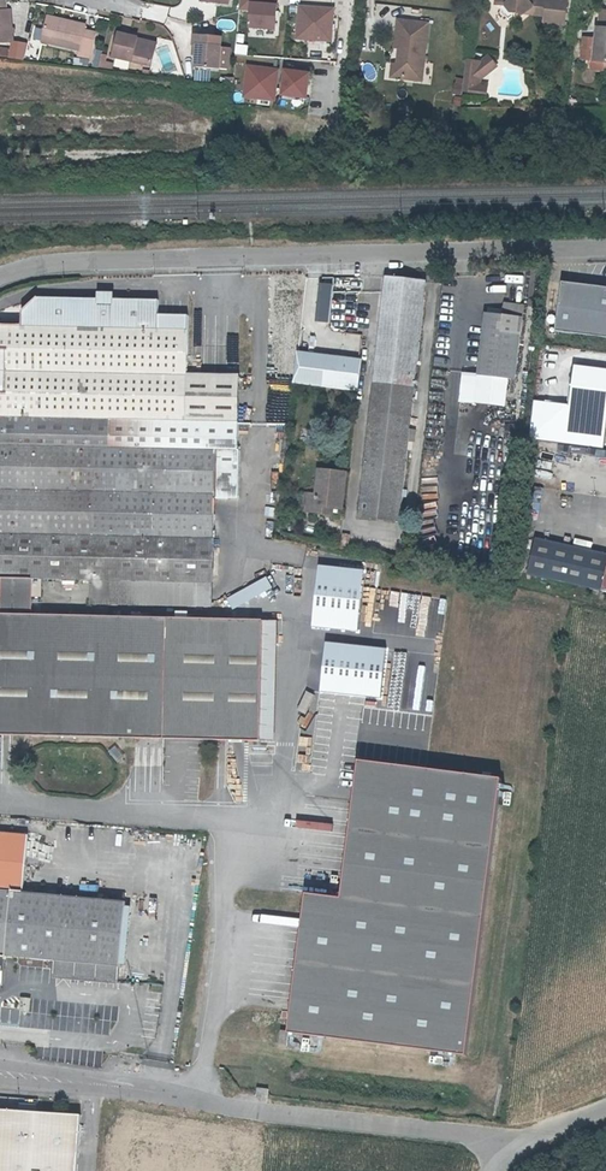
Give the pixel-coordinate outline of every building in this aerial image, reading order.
[(515,14),(522,15),(524,18),(527,15),(535,9),(539,9),(540,1),(534,0),(499,0),(498,6),(499,7),(508,7),(513,14),(515,14)] [(547,18),(547,24),(566,26),(569,1),(563,0),(550,0),(549,2),(548,17),(547,18)] [(527,15),(547,18),(548,17),(549,2),(540,1),(539,9),(535,9),(527,15)] [(13,44),(11,11),(7,12),(7,2),(0,2),(0,44),(13,44)] [(283,7),(257,4),(254,27),(280,30),(283,7)] [(337,11),(302,7),(299,39),(333,42),(337,11)] [(517,16),(515,14),(513,14),(508,7),(499,7),(510,21),(517,16)] [(605,65),(605,13),(602,13),(600,30),(599,41),(595,40),(583,39),(581,62),(605,65)] [(50,19),(44,45),(83,53),(82,57),(91,59),(97,33),(87,31),(88,27),(50,19)] [(403,43),(399,81),(425,84),(431,27),(400,23),(398,42),(403,43)] [(224,46),(225,38),(217,37),(198,35),(197,45),(201,45),(200,56),(199,67),(222,69),(224,46)] [(138,44),(139,40),(121,36),(116,59),(153,68),(157,48),(138,44)] [(138,44),(157,48),(158,44),(139,40),(138,44)] [(394,80),(399,81),(403,43),(398,42),(394,80)] [(9,59),(10,52),(0,51),(0,58),(9,59)] [(472,63),(471,71),(479,72),(483,76),(482,81),(498,68),(491,58),(484,64),(472,63)] [(282,70),(247,66),(244,98),(278,101),(282,70)] [(479,72),(471,71),(468,93),(489,96),(489,87),(482,86),(482,81),(483,76),(479,72)] [(315,77),(291,74),(288,96),(312,99),(315,77)] [(402,524),(429,281),(387,277),(378,360),(374,393),(360,520),(402,524)] [(605,338),(605,287),(566,282),(558,331),(605,338)] [(264,741),(267,621),(33,613),(34,596),(34,581),(44,581),(96,582),(95,606),(214,609),(215,537),(217,503),(241,504),(242,375),(188,374),(190,329),(188,329),(188,315),(159,314),(160,299),(115,298),(115,292),(99,292),(98,299),(39,297),(23,311),(23,325),(0,325),(0,734),(264,741)] [(487,313),(479,375),(512,378),(517,379),(526,304),(505,301),(504,315),(487,313)] [(378,360),(300,352),(296,382),(374,393),(378,360)] [(512,378),(479,375),(464,373),(461,402),(509,407),(512,378)] [(305,491),(303,512),(335,516),(335,510),(343,511),(348,473),(319,469),(316,492),(305,491)] [(538,539),(529,575),(605,593),(605,554),(538,539)] [(44,581),(34,581),(34,596),(43,597),(44,581)] [(267,621),(264,741),(279,742),(282,621),(267,621)] [(504,783),(363,766),(343,903),(308,899),(290,1034),(468,1059),(504,783)] [(0,833),(0,967),(6,968),(7,957),(56,962),(121,969),(128,903),(27,893),(32,836),(0,833)] [(121,969),(56,962),(54,979),(119,987),(121,969)] [(78,1114),(0,1111),(0,1170),(75,1170),(78,1114)]
